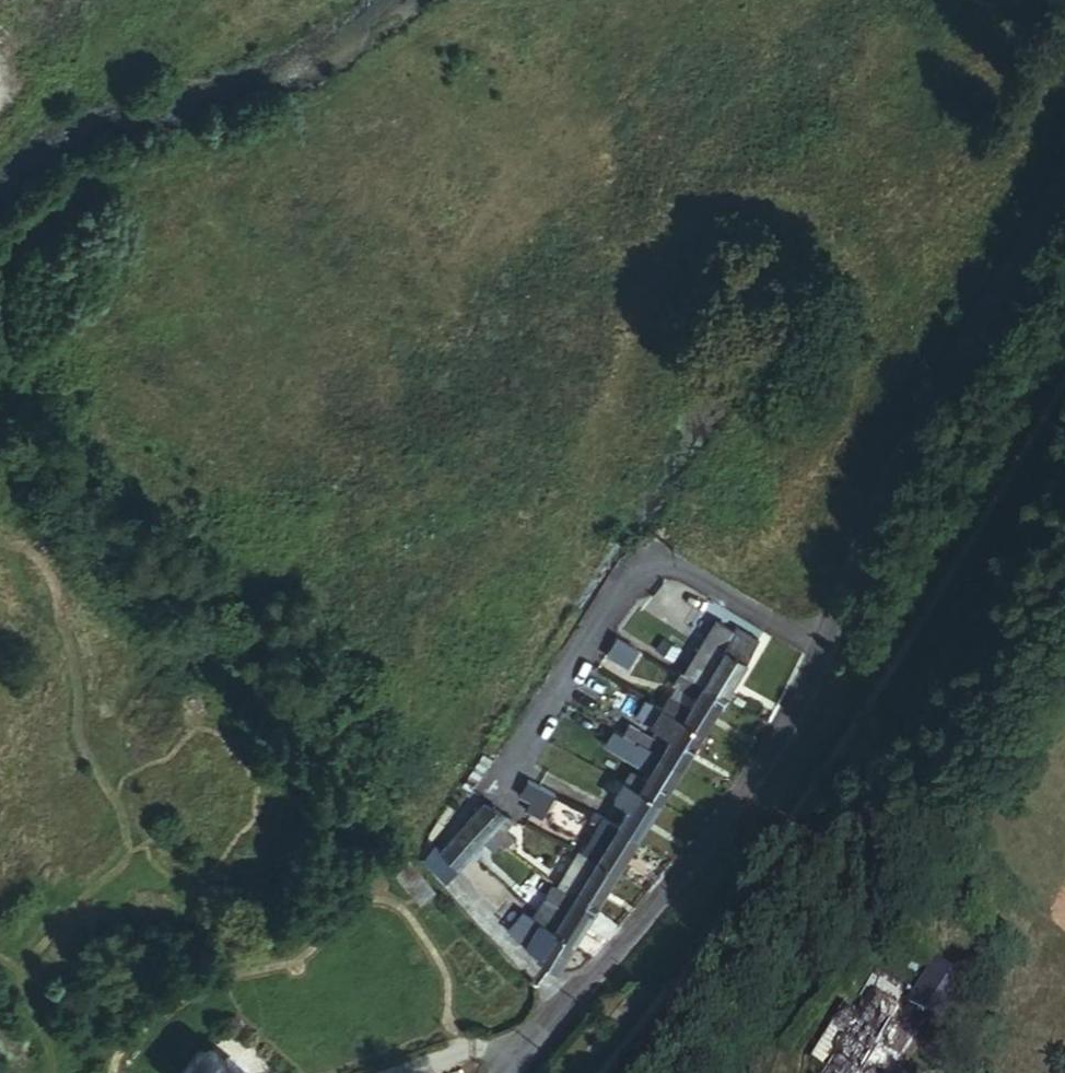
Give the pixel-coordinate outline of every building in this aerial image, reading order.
[(505,938),(557,971),(752,670),(726,654),(733,643),(713,630),(661,710),(646,700),(632,722),(625,717),(604,748),(637,770),(612,807),(625,815),(617,827),(601,818),(536,918),(523,910),(505,938)] [(608,662),(632,673),(640,654),(615,644),(608,662)] [(545,817),(556,797),(530,783),(519,804),(545,817)] [(463,879),(505,816),(480,800),(439,863),(463,879)] [(881,976),(858,1018),(846,1011),(815,1069),(822,1072),(877,1072),(909,1012),(944,1030),(969,985),(932,965),(916,994),(881,976)]
